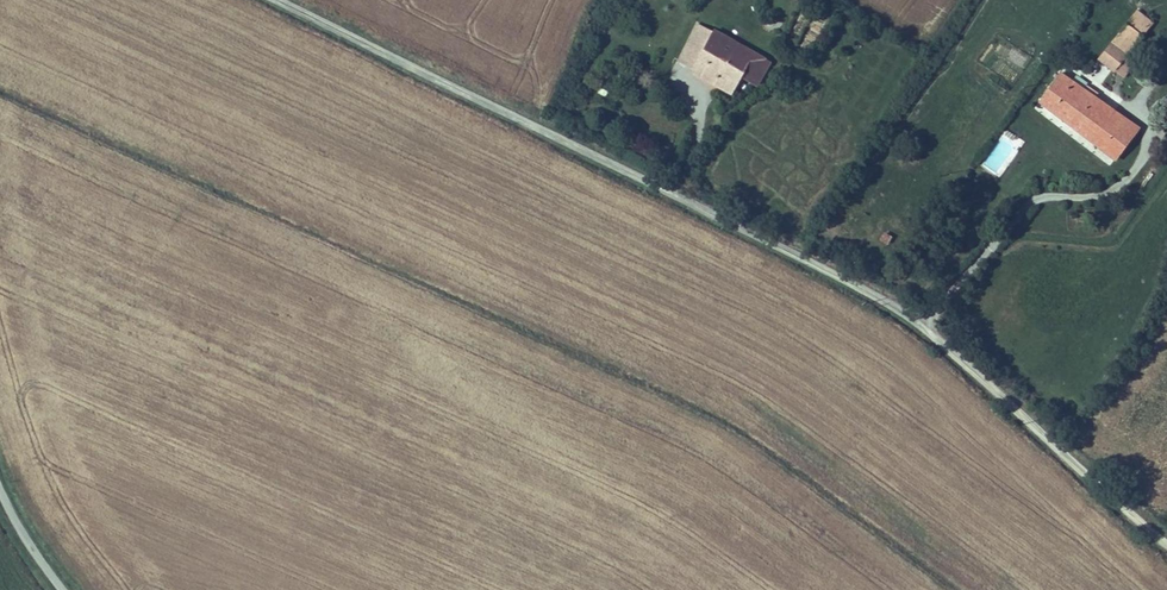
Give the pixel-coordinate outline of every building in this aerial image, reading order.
[(1145,22),(1151,14),(1135,3),(1129,11),(1145,22)] [(1129,11),(1125,17),(1141,28),(1145,22),(1129,11)] [(1125,17),(1097,55),(1114,67),(1115,66),(1121,70),(1130,57),(1124,52),(1141,28),(1125,17)] [(757,82),(770,58),(696,19),(676,58),(692,66),(691,69),(733,92),(742,74),(757,82)] [(1059,69),(1038,97),(1116,154),(1137,126),(1059,69)] [(998,177),(1022,141),(1005,129),(981,166),(998,177)]
